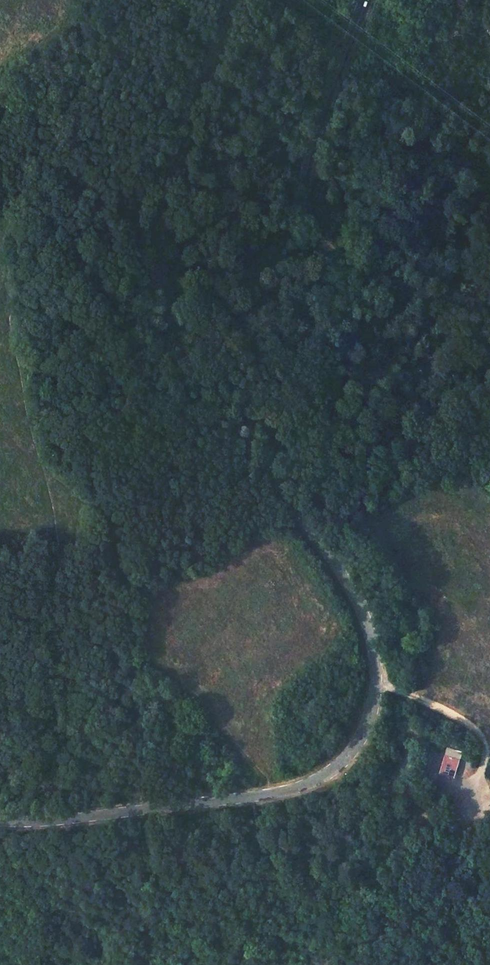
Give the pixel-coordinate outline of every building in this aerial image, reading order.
[(442,772),(457,777),(465,750),(449,746),(442,772)]
